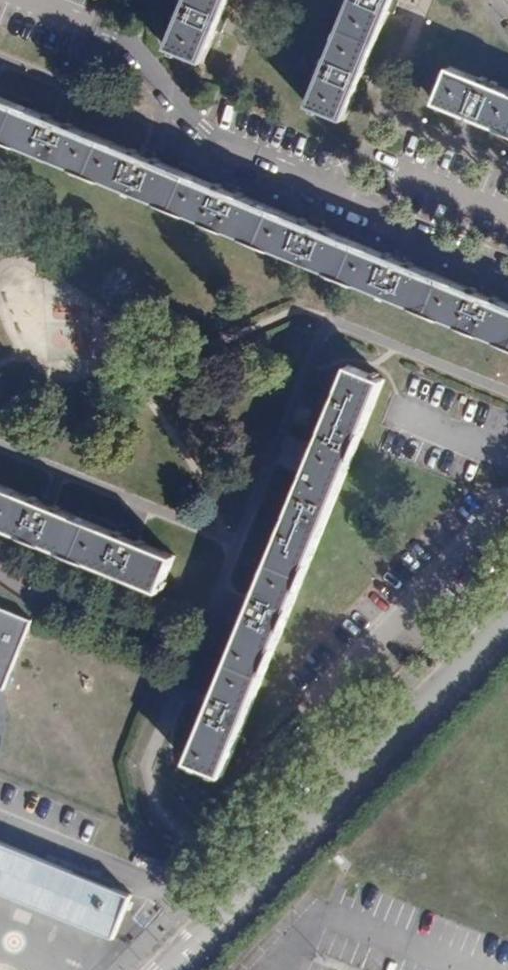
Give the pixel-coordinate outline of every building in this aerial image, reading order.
[(169,47),(203,61),(228,0),(188,0),(169,47)] [(309,103),(344,117),(355,89),(392,0),(351,0),(309,103)] [(458,70),(444,106),(507,132),(507,90),(458,70)] [(0,94),(0,137),(507,345),(507,303),(0,94)] [(383,382),(349,368),(188,761),(222,775),(383,382)] [(0,473),(0,513),(167,581),(181,548),(0,473)] [(7,686),(36,617),(0,601),(0,683),(7,686)] [(114,936),(131,895),(0,841),(0,890),(114,936)]
